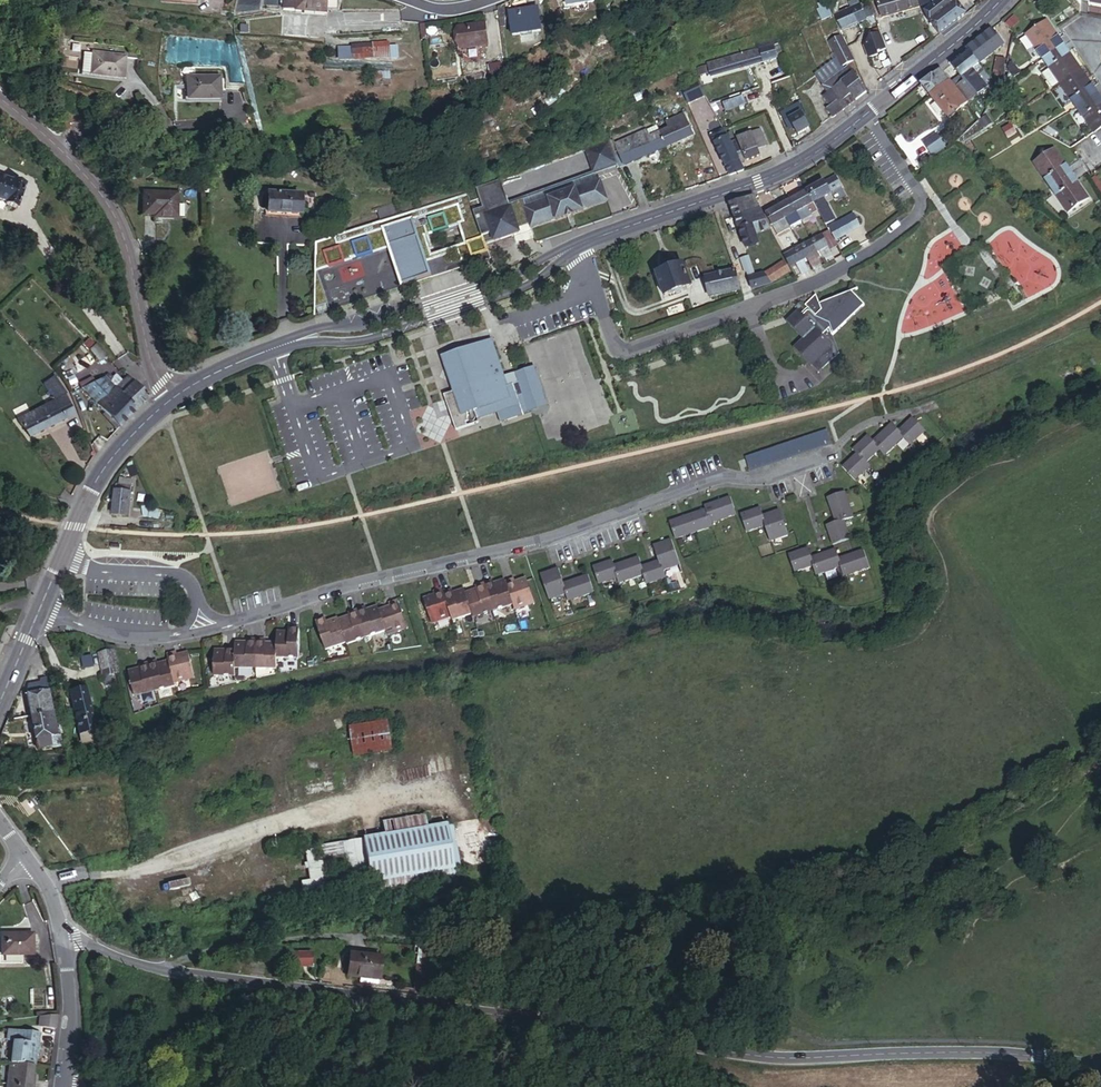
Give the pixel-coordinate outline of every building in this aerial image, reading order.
[(852,3),(859,20),(874,14),(869,0),(860,0),(852,3)] [(920,5),(918,0),(881,0),(886,14),(920,5)] [(925,9),(939,0),(922,0),(925,9)] [(938,34),(962,14),(955,6),(951,8),(944,0),(939,0),(925,9),(938,34)] [(1076,12),(1085,13),(1087,0),(1077,0),(1076,12)] [(1100,17),(1100,0),(1094,0),(1092,16),(1100,17)] [(531,21),(529,1),(504,4),(505,23),(531,21)] [(821,17),(829,15),(826,1),(817,3),(821,17)] [(852,3),(835,11),(841,27),(859,20),(852,3)] [(326,30),(328,5),(296,4),(295,17),(285,17),(284,29),(326,30)] [(478,37),(476,17),(451,19),(453,39),(478,37)] [(839,63),(853,57),(842,29),(828,35),(839,63)] [(887,48),(880,31),(870,34),(864,44),(869,56),(878,53),(877,51),(887,48)] [(352,34),(352,38),(352,50),(373,50),(373,34),(352,34)] [(391,37),(391,34),(373,34),(373,50),(398,49),(398,37),(391,37)] [(1027,48),(1044,72),(1065,57),(1048,34),(1027,48)] [(777,52),(773,37),(771,37),(771,36),(749,44),(750,48),(754,59),(777,52)] [(352,50),(352,38),(340,38),(340,49),(352,50)] [(991,40),(966,59),(970,65),(978,75),(1000,59),(1001,54),(991,40)] [(713,72),(754,59),(750,48),(710,61),(713,72)] [(128,75),(130,52),(96,51),(94,73),(128,75)] [(1039,83),(1052,101),(1061,96),(1082,80),(1065,57),(1044,72),(1048,77),(1039,83)] [(824,106),(830,116),(841,107),(827,88),(835,83),(831,78),(840,72),(844,76),(850,71),(843,64),(820,82),(825,90),(820,94),(827,103),(824,106)] [(953,76),(974,104),(985,95),(973,79),(978,75),(970,65),(953,76)] [(225,94),(225,68),(191,68),(190,93),(225,94)] [(827,88),(841,107),(864,90),(850,71),(844,76),(840,72),(831,78),(835,83),(827,88)] [(708,96),(698,78),(682,85),(690,104),(708,96)] [(940,79),(922,93),(930,104),(948,90),(940,79)] [(788,80),(780,83),(786,100),(794,97),(788,80)] [(1061,96),(1078,117),(1098,102),(1082,80),(1061,96)] [(956,101),(965,112),(974,104),(963,89),(952,95),(956,101)] [(930,104),(937,114),(956,101),(952,95),(948,90),(930,104)] [(937,114),(947,125),(965,112),(956,101),(937,114)] [(1078,117),(1094,140),(1100,134),(1100,106),(1098,102),(1078,117)] [(674,118),(683,140),(704,132),(693,110),(674,118)] [(794,133),(807,125),(801,114),(789,119),(794,133)] [(661,130),(668,146),(683,140),(674,118),(668,121),(669,126),(661,130)] [(1014,126),(1006,132),(1017,148),(1022,145),(1019,141),(1022,138),(1014,126)] [(713,133),(721,152),(733,147),(724,127),(713,133)] [(728,137),(738,160),(756,152),(754,147),(762,144),(753,127),(738,134),(736,133),(728,137)] [(634,159),(668,146),(661,130),(648,135),(645,129),(625,137),(634,159)] [(610,137),(591,143),(595,153),(614,146),(610,137)] [(628,162),(634,159),(625,137),(619,140),(628,162)] [(937,159),(946,153),(939,142),(929,149),(937,159)] [(595,153),(591,143),(590,143),(598,169),(621,161),(614,146),(595,153)] [(721,152),(730,173),(742,168),(738,160),(733,147),(721,152)] [(1038,172),(1057,196),(1077,180),(1059,157),(1038,172)] [(598,169),(582,174),(585,183),(602,177),(598,169)] [(502,174),(469,186),(469,187),(486,240),(502,234),(500,230),(518,224),(517,220),(530,215),(532,223),(609,197),(602,177),(585,183),(582,174),(568,179),(567,178),(553,183),(554,184),(543,188),(543,186),(529,191),(529,192),(511,199),(502,174)] [(814,180),(798,190),(805,203),(809,210),(815,206),(813,203),(815,201),(813,198),(823,192),(821,191),(830,185),(823,175),(815,181),(814,180)] [(24,181),(9,177),(8,181),(0,178),(0,199),(1,199),(1,203),(15,208),(24,181)] [(1077,180),(1057,196),(1073,218),(1093,203),(1077,180)] [(267,205),(299,207),(299,182),(267,182),(267,205)] [(178,211),(178,184),(144,184),(144,206),(157,206),(157,212),(178,211)] [(314,236),(313,260),(324,257),(325,260),(350,253),(350,251),(354,250),(355,251),(387,242),(393,240),(401,266),(428,264),(426,256),(448,249),(457,246),(459,254),(460,257),(489,248),(486,240),(469,187),(406,207),(389,212),(335,229),(314,236)] [(798,190),(781,200),(788,213),(805,203),(798,190)] [(385,200),(389,212),(406,207),(402,194),(385,200)] [(751,208),(746,198),(724,207),(728,217),(751,208)] [(781,200),(771,206),(778,219),(788,213),(781,200)] [(805,203),(788,213),(793,221),(809,210),(805,203)] [(778,219),(771,206),(761,213),(769,225),(778,219)] [(751,208),(728,217),(732,229),(757,219),(751,208)] [(844,211),(821,225),(828,237),(852,223),(844,211)] [(778,219),(784,228),(794,222),(793,221),(788,213),(778,219)] [(757,219),(732,229),(740,249),(753,244),(749,234),(763,228),(757,219)] [(775,234),(784,228),(778,219),(769,225),(775,234)] [(821,229),(806,239),(812,249),(821,243),(823,247),(829,243),(827,239),(821,229)] [(795,246),(802,256),(804,255),(810,264),(816,260),(813,256),(815,255),(806,239),(795,246)] [(393,240),(387,242),(399,281),(491,255),(489,248),(460,257),(459,254),(450,257),(448,249),(426,256),(428,264),(401,266),(393,240)] [(778,255),(785,266),(802,256),(795,246),(778,255)] [(742,258),(734,261),(738,274),(746,271),(742,258)] [(759,273),(743,279),(747,290),(766,283),(784,269),(776,259),(759,273)] [(313,260),(311,299),(324,297),(313,260)] [(678,263),(650,271),(656,288),(665,285),(666,288),(675,285),(674,282),(683,279),(678,263)] [(735,292),(728,273),(702,282),(709,301),(735,292)] [(807,359),(816,367),(829,351),(822,329),(850,297),(837,284),(811,303),(802,292),(792,303),(795,307),(788,314),(785,311),(775,322),(793,337),(784,348),(802,364),(807,359)] [(324,304),(322,298),(312,300),(313,306),(324,304)] [(795,307),(792,303),(789,300),(782,308),(788,314),(795,307)] [(97,358),(103,352),(90,338),(82,344),(97,358)] [(494,339),(442,355),(453,391),(443,394),(455,430),(467,427),(466,424),(469,423),(466,415),(475,412),(477,419),(497,413),(500,423),(524,417),(518,398),(524,397),(521,384),(509,388),(494,339)] [(811,372),(816,367),(807,359),(802,364),(811,372)] [(116,379),(109,372),(100,363),(79,381),(96,397),(116,379)] [(147,391),(147,387),(127,368),(122,373),(116,379),(137,400),(147,391)] [(537,370),(506,379),(509,388),(521,384),(524,397),(518,398),(523,415),(548,408),(537,370)] [(43,400),(60,394),(46,378),(35,382),(43,400)] [(119,418),(137,400),(116,379),(96,397),(119,418)] [(68,413),(60,394),(23,409),(26,417),(19,420),(24,432),(68,413)] [(23,409),(16,412),(19,420),(26,417),(23,409)] [(893,432),(898,442),(905,447),(921,433),(908,420),(893,432)] [(867,442),(874,453),(879,458),(898,442),(893,432),(886,425),(867,442)] [(822,431),(740,460),(744,474),(827,446),(822,431)] [(849,457),(860,467),(874,453),(867,442),(863,438),(846,451),(849,457)] [(863,471),(860,467),(849,457),(837,469),(850,483),(863,471)] [(110,515),(129,516),(131,489),(112,488),(110,515)] [(830,525),(839,522),(848,519),(839,494),(822,500),(830,525)] [(697,506),(705,525),(730,516),(724,497),(697,506)] [(740,535),(758,529),(756,517),(753,509),(734,516),(740,535)] [(680,516),(686,535),(706,529),(699,510),(680,516)] [(756,517),(758,529),(764,544),(782,539),(773,512),(756,517)] [(669,540),(686,535),(680,516),(663,522),(669,540)] [(844,542),(839,522),(819,528),(826,548),(844,542)] [(650,561),(657,572),(674,567),(664,540),(646,546),(650,561)] [(787,576),(806,570),(801,551),(781,556),(787,576)] [(804,560),(806,570),(809,579),(834,573),(829,553),(804,560)] [(831,561),(834,573),(836,581),(863,572),(857,554),(831,561)] [(607,565),(610,581),(612,586),(636,577),(634,566),(631,557),(607,565)] [(591,585),(610,581),(607,565),(605,560),(586,568),(591,585)] [(634,566),(636,577),(639,586),(659,580),(657,572),(650,561),(634,566)] [(541,601),(558,597),(555,583),(551,569),(533,576),(541,601)] [(555,583),(558,597),(559,602),(586,595),(582,575),(555,583)] [(506,579),(497,581),(505,606),(506,611),(528,604),(519,577),(507,581),(506,579)] [(497,581),(497,579),(486,582),(485,580),(475,583),(484,613),(505,606),(497,581)] [(484,613),(475,583),(466,586),(467,589),(457,592),(463,616),(464,620),(484,613)] [(437,591),(436,588),(424,592),(424,595),(414,598),(423,625),(443,620),(437,591)] [(457,592),(456,588),(444,591),(444,589),(437,591),(443,620),(443,621),(463,616),(457,592)] [(372,608),(378,636),(394,631),(393,629),(400,626),(390,599),(380,601),(380,606),(372,608)] [(357,606),(348,610),(357,640),(377,632),(371,605),(358,609),(357,606)] [(329,617),(339,646),(357,640),(348,610),(339,613),(340,615),(329,617)] [(338,644),(329,617),(319,619),(318,617),(306,621),(316,650),(338,644)] [(268,631),(268,639),(269,658),(293,658),(292,627),(279,627),(279,630),(268,631)] [(247,636),(247,667),(270,667),(269,658),(268,639),(257,639),(257,635),(247,636)] [(239,640),(227,641),(227,668),(247,667),(247,636),(239,636),(239,640)] [(110,661),(106,644),(89,649),(93,666),(110,661)] [(206,674),(227,675),(226,644),(218,645),(218,648),(205,649),(206,674)] [(157,651),(159,658),(166,682),(187,675),(180,649),(168,652),(168,649),(157,651)] [(139,660),(146,690),(168,685),(166,682),(159,658),(150,661),(149,658),(139,660)] [(126,694),(146,690),(139,660),(131,662),(131,666),(120,669),(126,694)] [(94,673),(111,668),(110,661),(93,666),(94,673)] [(19,683),(23,710),(41,706),(37,679),(19,683)] [(75,727),(77,737),(85,735),(78,681),(63,683),(70,728),(75,727)] [(23,710),(25,721),(43,718),(41,706),(23,710)] [(43,718),(25,721),(29,744),(43,740),(41,731),(46,730),(43,718)] [(348,723),(351,755),(390,751),(388,720),(348,723)] [(380,893),(455,880),(444,821),(426,824),(424,813),(380,820),(382,833),(316,844),(319,859),(314,860),(312,848),(303,850),(309,880),(300,881),(302,890),(365,879),(366,885),(378,883),(380,893)] [(0,930),(0,951),(26,948),(23,926),(0,930)] [(291,954),(291,968),(312,967),(311,954),(291,954)] [(380,957),(348,955),(346,977),(359,978),(358,983),(377,984),(380,957)] [(427,981),(429,964),(415,963),(414,980),(427,981)] [(38,1015),(38,1027),(56,1027),(56,1015),(38,1015)] [(10,1030),(8,1054),(29,1056),(31,1045),(35,1045),(36,1033),(10,1030)] [(8,1054),(4,1080),(31,1083),(33,1066),(29,1065),(29,1056),(8,1054)]
